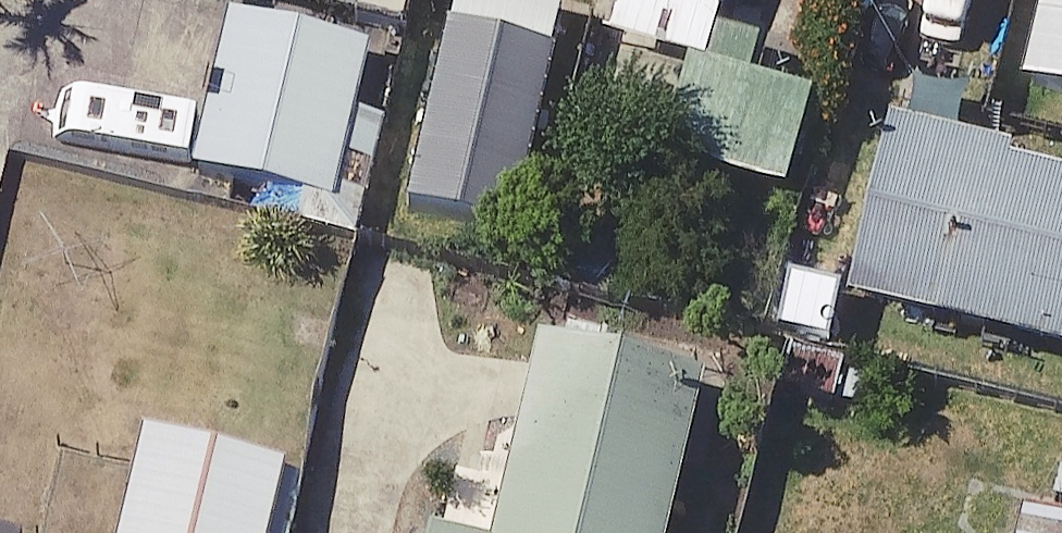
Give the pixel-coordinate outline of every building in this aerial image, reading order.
[(401,25),(408,0),(303,0),(401,25)] [(607,33),(706,58),(721,0),(616,0),(607,33)] [(1023,76),(1061,86),(1061,0),(1042,0),(1023,76)] [(394,47),(235,11),(200,168),(318,194),(311,227),(352,236),(394,47)] [(547,51),(448,30),(404,241),(473,255),(482,211),(511,217),(547,51)] [(805,97),(689,59),(659,149),(776,188),(805,97)] [(885,125),(845,295),(1061,346),(1061,166),(885,125)] [(547,309),(505,482),(447,467),(431,532),(664,532),(709,348),(547,309)] [(146,428),(122,532),(287,532),(303,465),(146,428)] [(1023,504),(1017,532),(1053,532),(1057,511),(1023,504)]
